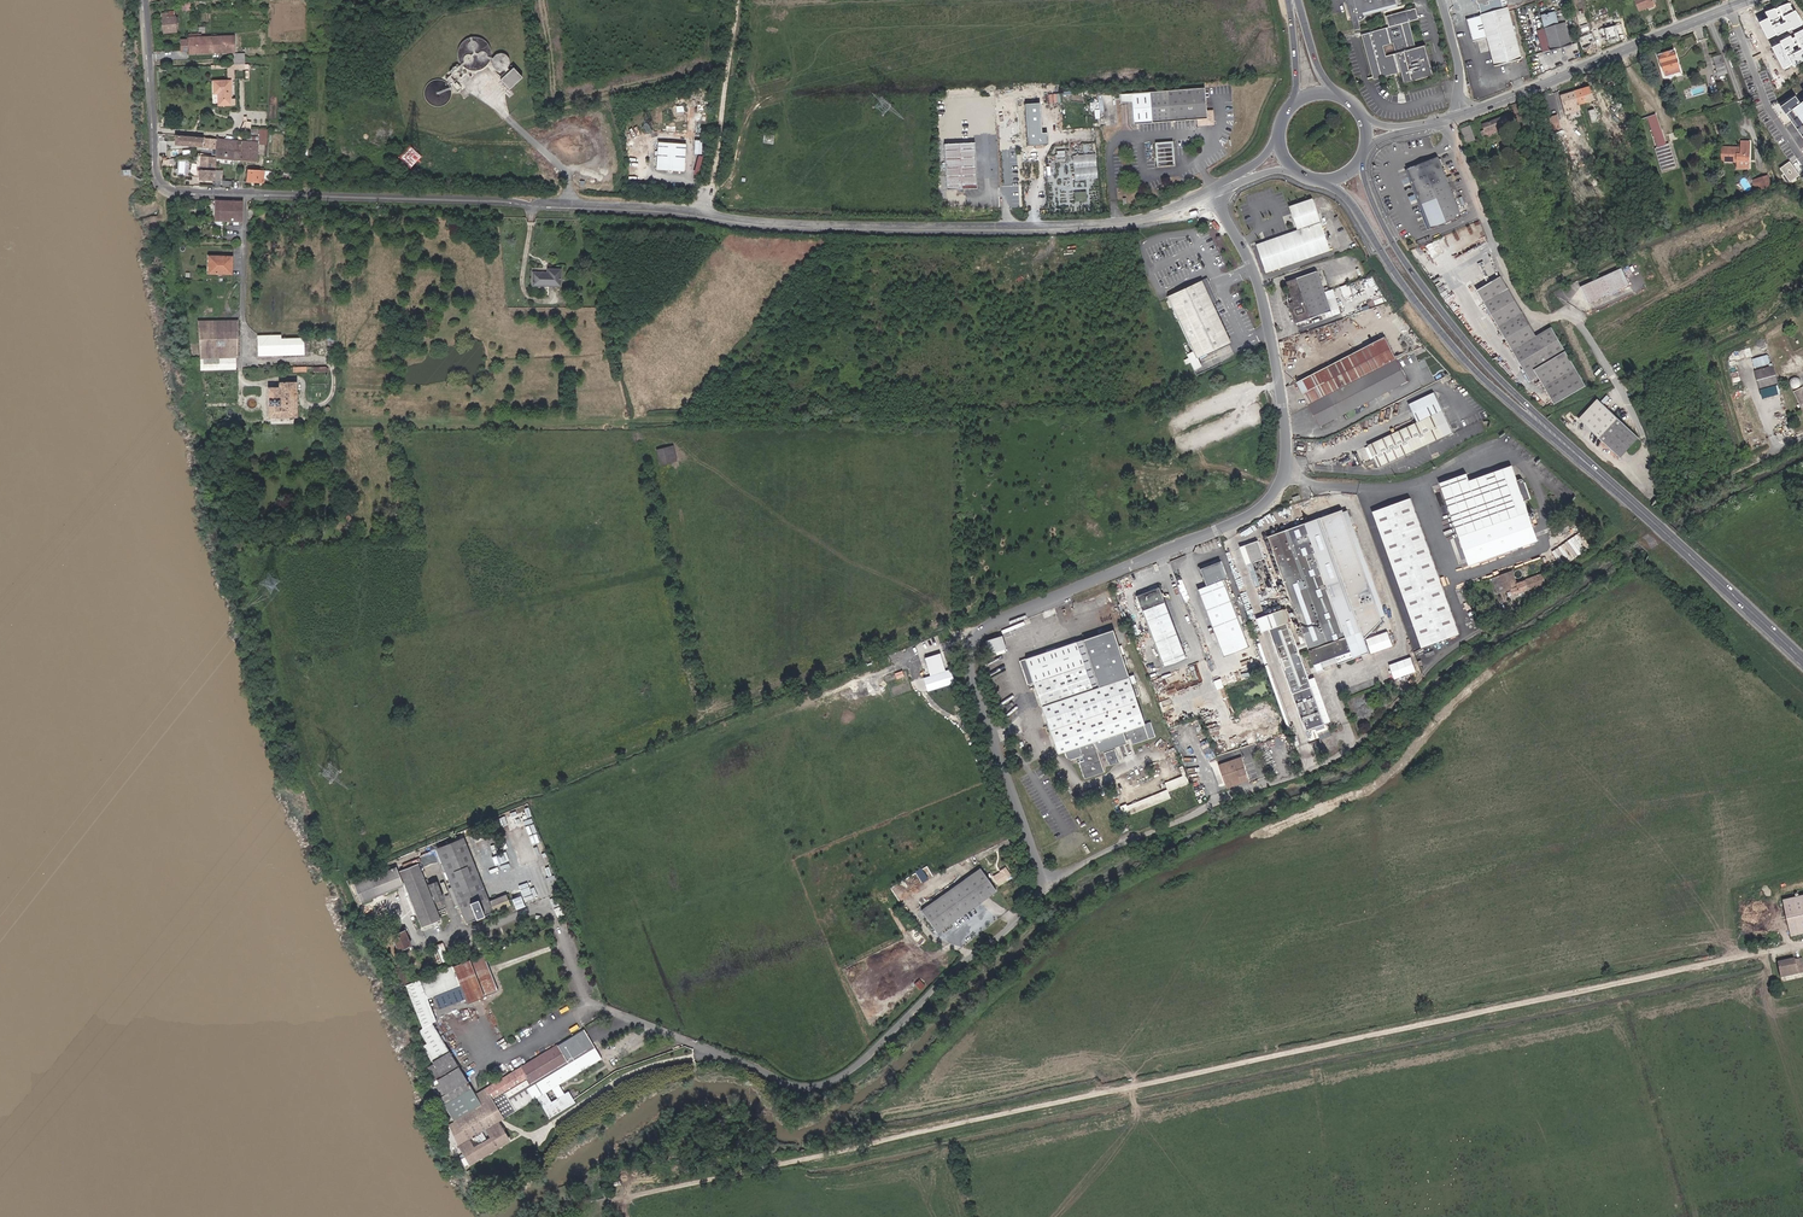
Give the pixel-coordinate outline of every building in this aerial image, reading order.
[(1357,14),(1358,14),(1359,17),(1357,17),(1361,29),(1367,27),(1364,19),(1366,19),(1368,18),(1369,17),(1370,15),(1370,14),(1370,13),(1369,13),(1368,11),(1403,2),(1402,0),(1353,0),(1357,14)] [(1642,9),(1657,2),(1656,0),(1639,0),(1642,9)] [(191,1),(183,3),(184,10),(192,9),(191,1)] [(1403,5),(1403,2),(1368,11),(1369,13),(1370,13),(1370,14),(1403,5)] [(1523,58),(1508,6),(1481,14),(1468,17),(1474,40),(1487,36),(1496,65),(1523,58)] [(1418,20),(1415,9),(1386,17),(1389,27),(1365,33),(1377,79),(1403,72),(1406,83),(1434,76),(1426,46),(1415,49),(1408,23),(1418,20)] [(1572,44),(1567,21),(1566,16),(1558,17),(1556,9),(1535,14),(1541,40),(1549,38),(1551,49),(1572,44)] [(163,14),(165,31),(173,30),(174,34),(178,33),(176,17),(176,13),(170,13),(163,14)] [(1802,42),(1802,38),(1802,36),(1802,35),(1799,30),(1797,32),(1789,18),(1768,29),(1782,53),(1793,47),(1795,50),(1801,47),(1799,44),(1802,42)] [(1613,25),(1605,27),(1608,40),(1619,38),(1618,36),(1625,35),(1623,28),(1617,29),(1616,24),(1613,25)] [(1588,31),(1578,35),(1582,47),(1592,43),(1588,31)] [(233,52),(232,37),(212,38),(212,53),(233,52)] [(212,53),(212,38),(209,38),(202,38),(187,39),(187,54),(212,53)] [(491,55),(481,47),(469,48),(460,57),(460,69),(464,74),(469,78),(471,79),(481,79),(488,75),(492,67),(491,55)] [(1680,69),(1674,51),(1659,55),(1665,74),(1680,69)] [(1724,55),(1714,59),(1720,74),(1730,70),(1724,55)] [(508,65),(502,63),(495,66),(493,73),(496,78),(503,81),(509,78),(511,71),(508,65)] [(514,78),(501,89),(510,100),(523,88),(514,78)] [(213,84),(213,95),(216,95),(217,106),(229,106),(228,95),(229,95),(229,84),(213,84)] [(1204,109),(1202,86),(1119,93),(1119,101),(1130,100),(1132,122),(1137,122),(1196,117),(1196,124),(1212,123),(1211,109),(1204,109)] [(1587,87),(1575,91),(1579,103),(1591,99),(1587,87)] [(450,94),(444,89),(435,88),(428,92),(425,100),(427,108),(433,114),(439,115),(442,115),(445,113),(449,110),(452,105),(452,99),(450,94)] [(1579,103),(1575,91),(1563,95),(1567,107),(1579,103)] [(1802,104),(1796,97),(1781,108),(1802,138),(1802,103),(1802,104)] [(1052,143),(1052,132),(1045,132),(1045,102),(1030,102),(1031,143),(1052,143)] [(1526,119),(1520,103),(1511,106),(1519,128),(1526,125),(1524,120),(1526,119)] [(1589,120),(1595,118),(1592,109),(1586,111),(1589,120)] [(1654,113),(1648,115),(1654,129),(1653,130),(1656,137),(1657,137),(1661,145),(1657,146),(1663,168),(1677,164),(1671,142),(1667,143),(1654,113)] [(1482,125),(1486,135),(1509,126),(1505,117),(1482,125)] [(1466,142),(1475,139),(1469,124),(1461,128),(1466,142)] [(1509,126),(1486,135),(1488,141),(1511,132),(1509,126)] [(269,144),(270,128),(261,128),(261,144),(269,144)] [(774,136),(765,135),(764,141),(773,143),(774,136)] [(217,149),(218,138),(176,136),(176,147),(217,149)] [(217,149),(217,152),(235,154),(234,162),(242,162),(243,140),(218,138),(217,149)] [(705,153),(705,139),(697,139),(697,153),(705,153)] [(243,140),(242,162),(258,163),(259,150),(264,151),(264,145),(259,144),(259,142),(243,140)] [(1154,165),(1171,164),(1170,141),(1153,142),(1154,165)] [(687,144),(659,142),(657,170),(685,172),(687,144)] [(942,144),(943,163),(940,163),(940,168),(944,168),(946,190),(958,190),(958,192),(959,193),(961,193),(963,193),(964,191),(964,189),(976,187),(972,142),(942,144)] [(1743,143),(1722,143),(1722,156),(1740,156),(1740,154),(1751,154),(1751,144),(1743,143)] [(1059,150),(1058,161),(1067,161),(1067,150),(1059,150)] [(217,161),(234,162),(235,154),(217,152),(217,158),(217,161)] [(1099,154),(1076,154),(1076,178),(1099,178),(1099,154)] [(696,174),(703,175),(705,155),(698,155),(696,174)] [(1434,155),(1404,169),(1431,227),(1460,214),(1434,155)] [(201,181),(216,182),(216,170),(217,161),(217,158),(202,157),(201,181)] [(1801,176),(1791,162),(1778,172),(1788,185),(1801,176)] [(267,184),(271,185),(272,172),(266,172),(249,170),(248,183),(267,184)] [(1770,176),(1761,179),(1764,186),(1765,190),(1774,187),(1770,176)] [(1764,186),(1761,179),(1755,182),(1758,189),(1764,186)] [(1077,191),(1077,200),(1089,201),(1089,191),(1077,191)] [(1289,205),(1294,219),(1317,210),(1313,197),(1289,205)] [(244,201),(215,200),(214,221),(231,222),(243,222),(244,204),(244,201)] [(1294,239),(1258,253),(1266,274),(1331,252),(1317,210),(1294,219),(1297,228),(1291,230),(1294,239)] [(1255,242),(1258,253),(1294,239),(1291,230),(1276,235),(1255,242)] [(221,263),(208,263),(208,274),(231,275),(230,257),(221,257),(221,263)] [(1621,267),(1581,286),(1588,302),(1628,283),(1621,267)] [(560,271),(532,270),(531,285),(559,286),(560,271)] [(1292,298),(1288,299),(1295,323),(1330,312),(1318,272),(1288,282),(1292,298)] [(1216,300),(1206,277),(1200,280),(1211,302),(1216,300)] [(1537,337),(1501,277),(1477,291),(1531,382),(1539,377),(1557,405),(1586,387),(1549,329),(1537,337)] [(1166,295),(1190,351),(1185,353),(1192,369),(1198,367),(1194,357),(1228,342),(1211,302),(1200,280),(1166,295)] [(1343,286),(1347,296),(1355,294),(1351,283),(1343,286)] [(199,359),(235,359),(237,359),(237,322),(197,322),(197,346),(197,359),(199,359)] [(304,338),(257,339),(257,355),(304,355),(304,338)] [(1765,338),(1757,340),(1761,354),(1768,352),(1765,338)] [(1298,381),(1308,404),(1396,361),(1385,339),(1298,381)] [(1752,358),(1755,368),(1771,363),(1768,354),(1752,358)] [(235,359),(199,359),(199,371),(234,370),(235,359)] [(1396,361),(1308,404),(1318,425),(1406,382),(1396,361)] [(1777,385),(1772,367),(1755,372),(1759,390),(1777,385)] [(1792,392),(1801,407),(1802,406),(1802,389),(1802,387),(1799,388),(1800,385),(1801,382),(1799,380),(1796,378),(1793,378),(1790,380),(1788,382),(1788,385),(1788,388),(1791,391),(1793,391),(1792,392)] [(280,390),(268,390),(270,419),(298,417),(296,382),(293,382),(293,383),(280,384),(280,390)] [(1416,424),(1368,445),(1377,468),(1453,435),(1435,394),(1408,405),(1416,424)] [(1637,439),(1598,399),(1578,419),(1618,458),(1637,439)] [(654,456),(658,471),(671,468),(667,452),(654,456)] [(1458,536),(1477,530),(1478,533),(1484,531),(1483,527),(1492,524),(1494,528),(1499,526),(1502,525),(1500,521),(1507,519),(1527,511),(1523,501),(1516,481),(1511,466),(1469,481),(1466,473),(1439,483),(1458,536)] [(1523,501),(1530,499),(1530,498),(1524,482),(1523,481),(1523,480),(1522,480),(1521,479),(1520,479),(1516,481),(1523,501)] [(1459,634),(1410,499),(1372,512),(1421,647),(1459,634)] [(1340,508),(1263,536),(1315,674),(1392,645),(1387,632),(1365,640),(1382,621),(1340,508)] [(1510,528),(1507,519),(1500,521),(1502,525),(1499,526),(1501,531),(1510,528)] [(1583,531),(1554,550),(1564,566),(1593,547),(1583,531)] [(1261,558),(1254,539),(1237,546),(1254,586),(1259,584),(1250,562),(1261,558)] [(1239,629),(1220,579),(1224,577),(1217,560),(1197,568),(1203,585),(1194,588),(1214,639),(1239,630),(1239,629)] [(1518,582),(1514,570),(1492,578),(1497,592),(1505,590),(1505,591),(1511,588),(1514,594),(1547,582),(1544,573),(1518,582)] [(1180,657),(1153,586),(1130,595),(1157,666),(1180,657)] [(1267,629),(1278,660),(1297,652),(1280,608),(1255,618),(1260,632),(1267,629)] [(1151,728),(1146,713),(1138,716),(1102,623),(1071,635),(1088,681),(1083,683),(1065,637),(1010,659),(1019,682),(1025,679),(1052,750),(1076,741),(1077,743),(1060,750),(1061,755),(1066,757),(1071,755),(1073,759),(1076,759),(1081,774),(1102,766),(1094,743),(1127,730),(1130,737),(1151,728)] [(1245,646),(1239,630),(1214,639),(1220,655),(1245,646)] [(998,636),(982,642),(987,655),(1003,649),(998,636)] [(1297,652),(1278,660),(1304,731),(1323,722),(1297,652)] [(921,658),(926,669),(940,664),(937,653),(921,658)] [(942,669),(940,664),(926,669),(928,675),(942,669)] [(1219,689),(1225,687),(1222,679),(1217,680),(1219,689)] [(1250,779),(1241,756),(1219,765),(1227,787),(1250,779)] [(1169,790),(1128,803),(1131,813),(1173,800),(1170,790),(1190,784),(1187,774),(1166,781),(1169,790)] [(1127,817),(1118,820),(1121,828),(1130,825),(1127,817)] [(493,907),(464,838),(438,849),(470,928),(514,909),(510,900),(493,907)] [(979,854),(982,860),(995,853),(992,848),(979,854)] [(1009,867),(994,874),(999,884),(1014,877),(1009,867)] [(355,887),(364,908),(405,890),(397,870),(355,887)] [(444,924),(421,870),(403,877),(425,932),(444,924)] [(921,912),(938,935),(996,892),(980,870),(921,912)] [(445,902),(439,888),(433,891),(439,905),(445,902)] [(1783,900),(1791,936),(1802,933),(1802,895),(1783,900)] [(397,934),(393,935),(399,949),(411,944),(405,930),(401,932),(399,928),(395,930),(397,934)] [(497,1119),(528,1100),(542,1122),(573,1102),(567,1091),(547,1103),(542,1094),(602,1057),(584,1028),(475,1094),(427,1025),(430,1023),(421,1000),(454,987),(455,991),(460,990),(465,1004),(496,991),(482,954),(409,983),(404,985),(456,1145),(470,1162),(508,1138),(497,1119)] [(1802,971),(1802,970),(1800,959),(1795,960),(1795,958),(1778,962),(1781,976),(1802,971)] [(395,966),(404,985),(409,983),(401,963),(395,966)] [(921,989),(926,986),(922,979),(916,982),(921,989)]
